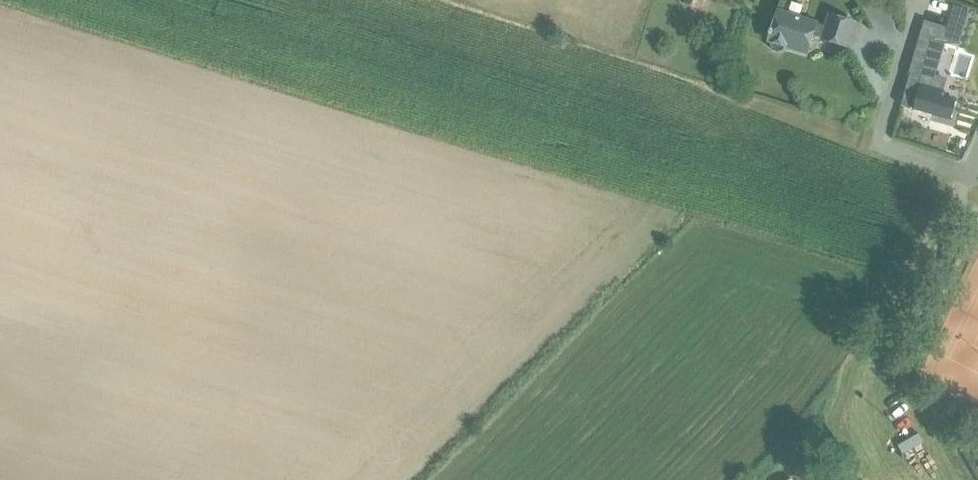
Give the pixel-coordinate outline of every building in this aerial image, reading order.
[(926,17),(943,24),(948,10),(932,3),(926,17)] [(972,33),(977,16),(977,7),(968,4),(959,29),(972,33)] [(851,45),(858,25),(833,15),(829,27),(782,10),(772,38),(776,39),(772,49),(783,52),(783,48),(786,49),(787,44),(809,52),(816,33),(851,45)] [(908,82),(901,106),(951,120),(956,101),(941,97),(943,92),(918,85),(921,76),(932,39),(920,36),(909,73),(906,82),(908,82)]
